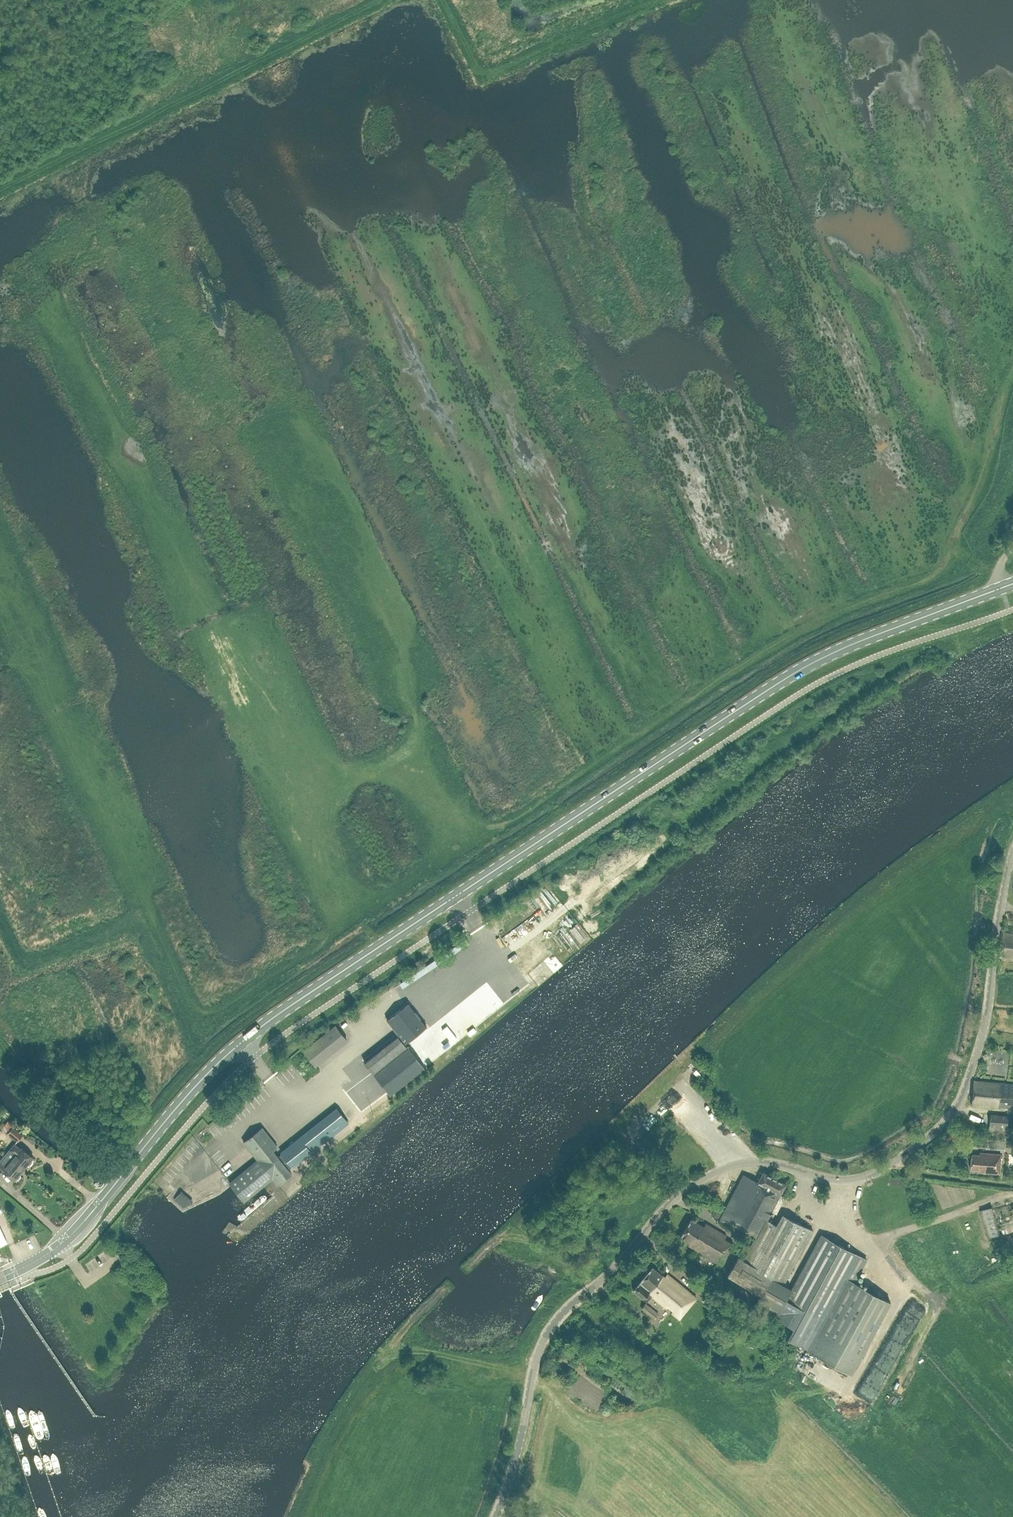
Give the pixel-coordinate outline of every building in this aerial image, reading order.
[(542,889),(527,902),(540,917),(555,904),(542,889)] [(573,914),(577,919),(582,913),(578,909),(573,914)] [(552,938),(557,944),(570,933),(575,939),(579,935),(569,923),(552,938)] [(501,926),(496,930),(500,935),(505,930),(501,926)] [(1012,957),(1012,934),(1002,932),(998,956),(1012,957)] [(489,945),(473,958),(480,966),(495,953),(489,945)] [(472,968),(477,965),(473,958),(468,962),(472,968)] [(496,978),(504,973),(500,967),(492,972),(496,978)] [(476,995),(486,1009),(450,1034),(447,1029),(443,1032),(449,1041),(522,991),(509,972),(476,995)] [(407,1002),(386,1018),(405,1042),(426,1026),(407,1002)] [(345,1038),(336,1027),(305,1052),(314,1062),(345,1038)] [(397,1034),(364,1061),(373,1073),(406,1046),(397,1034)] [(422,1065),(409,1048),(374,1075),(388,1092),(422,1065)] [(983,1055),(1004,1060),(1006,1053),(985,1048),(983,1055)] [(676,1074),(681,1080),(694,1070),(689,1063),(676,1074)] [(1001,1082),(973,1080),(971,1104),(1012,1106),(1012,1083),(1001,1082)] [(691,1104),(698,1098),(692,1089),(684,1095),(691,1104)] [(336,1108),(335,1108),(335,1109),(281,1151),(282,1153),(278,1155),(272,1149),(277,1146),(262,1127),(243,1142),(257,1159),(229,1182),(231,1184),(244,1200),(263,1185),(272,1178),(277,1184),(291,1173),(288,1169),(291,1165),(292,1166),(348,1122),(336,1108)] [(993,1127),(1003,1130),(1005,1122),(995,1120),(993,1127)] [(22,1134),(20,1132),(13,1126),(7,1133),(17,1141),(22,1134)] [(21,1147),(20,1148),(14,1143),(9,1149),(15,1154),(10,1160),(22,1170),(33,1157),(21,1147)] [(977,1171),(999,1173),(1000,1153),(983,1152),(983,1154),(971,1153),(970,1168),(977,1169),(977,1171)] [(3,1170),(14,1179),(22,1170),(10,1160),(5,1155),(0,1160),(0,1171),(1,1171),(3,1170)] [(46,1164),(48,1171),(58,1167),(55,1161),(46,1164)] [(743,1173),(719,1219),(742,1232),(738,1240),(744,1244),(726,1275),(760,1294),(755,1304),(793,1326),(787,1337),(851,1371),(889,1301),(854,1282),(867,1259),(820,1234),(791,1288),(783,1284),(812,1229),(782,1213),(776,1224),(766,1219),(785,1183),(763,1171),(757,1181),(743,1173)] [(991,1206),(991,1205),(979,1209),(987,1237),(998,1234),(1012,1229),(1012,1200),(991,1206)] [(690,1218),(680,1236),(690,1242),(688,1244),(694,1248),(694,1249),(712,1260),(720,1265),(733,1243),(724,1238),(725,1235),(705,1222),(703,1225),(690,1218)] [(110,1252),(105,1255),(110,1262),(115,1259),(110,1252)] [(651,1266),(632,1289),(646,1300),(651,1295),(666,1307),(667,1306),(672,1310),(671,1311),(673,1313),(676,1310),(682,1315),(696,1298),(666,1273),(664,1276),(651,1266)] [(645,1302),(640,1308),(653,1319),(658,1312),(645,1302)] [(571,1344),(563,1355),(570,1360),(577,1349),(571,1344)] [(881,1347),(864,1376),(874,1382),(892,1353),(881,1347)] [(796,1362),(793,1370),(806,1375),(809,1367),(796,1362)] [(810,1369),(817,1376),(822,1372),(815,1365),(810,1369)] [(628,1380),(621,1391),(632,1399),(632,1398),(638,1402),(645,1392),(628,1380)]
